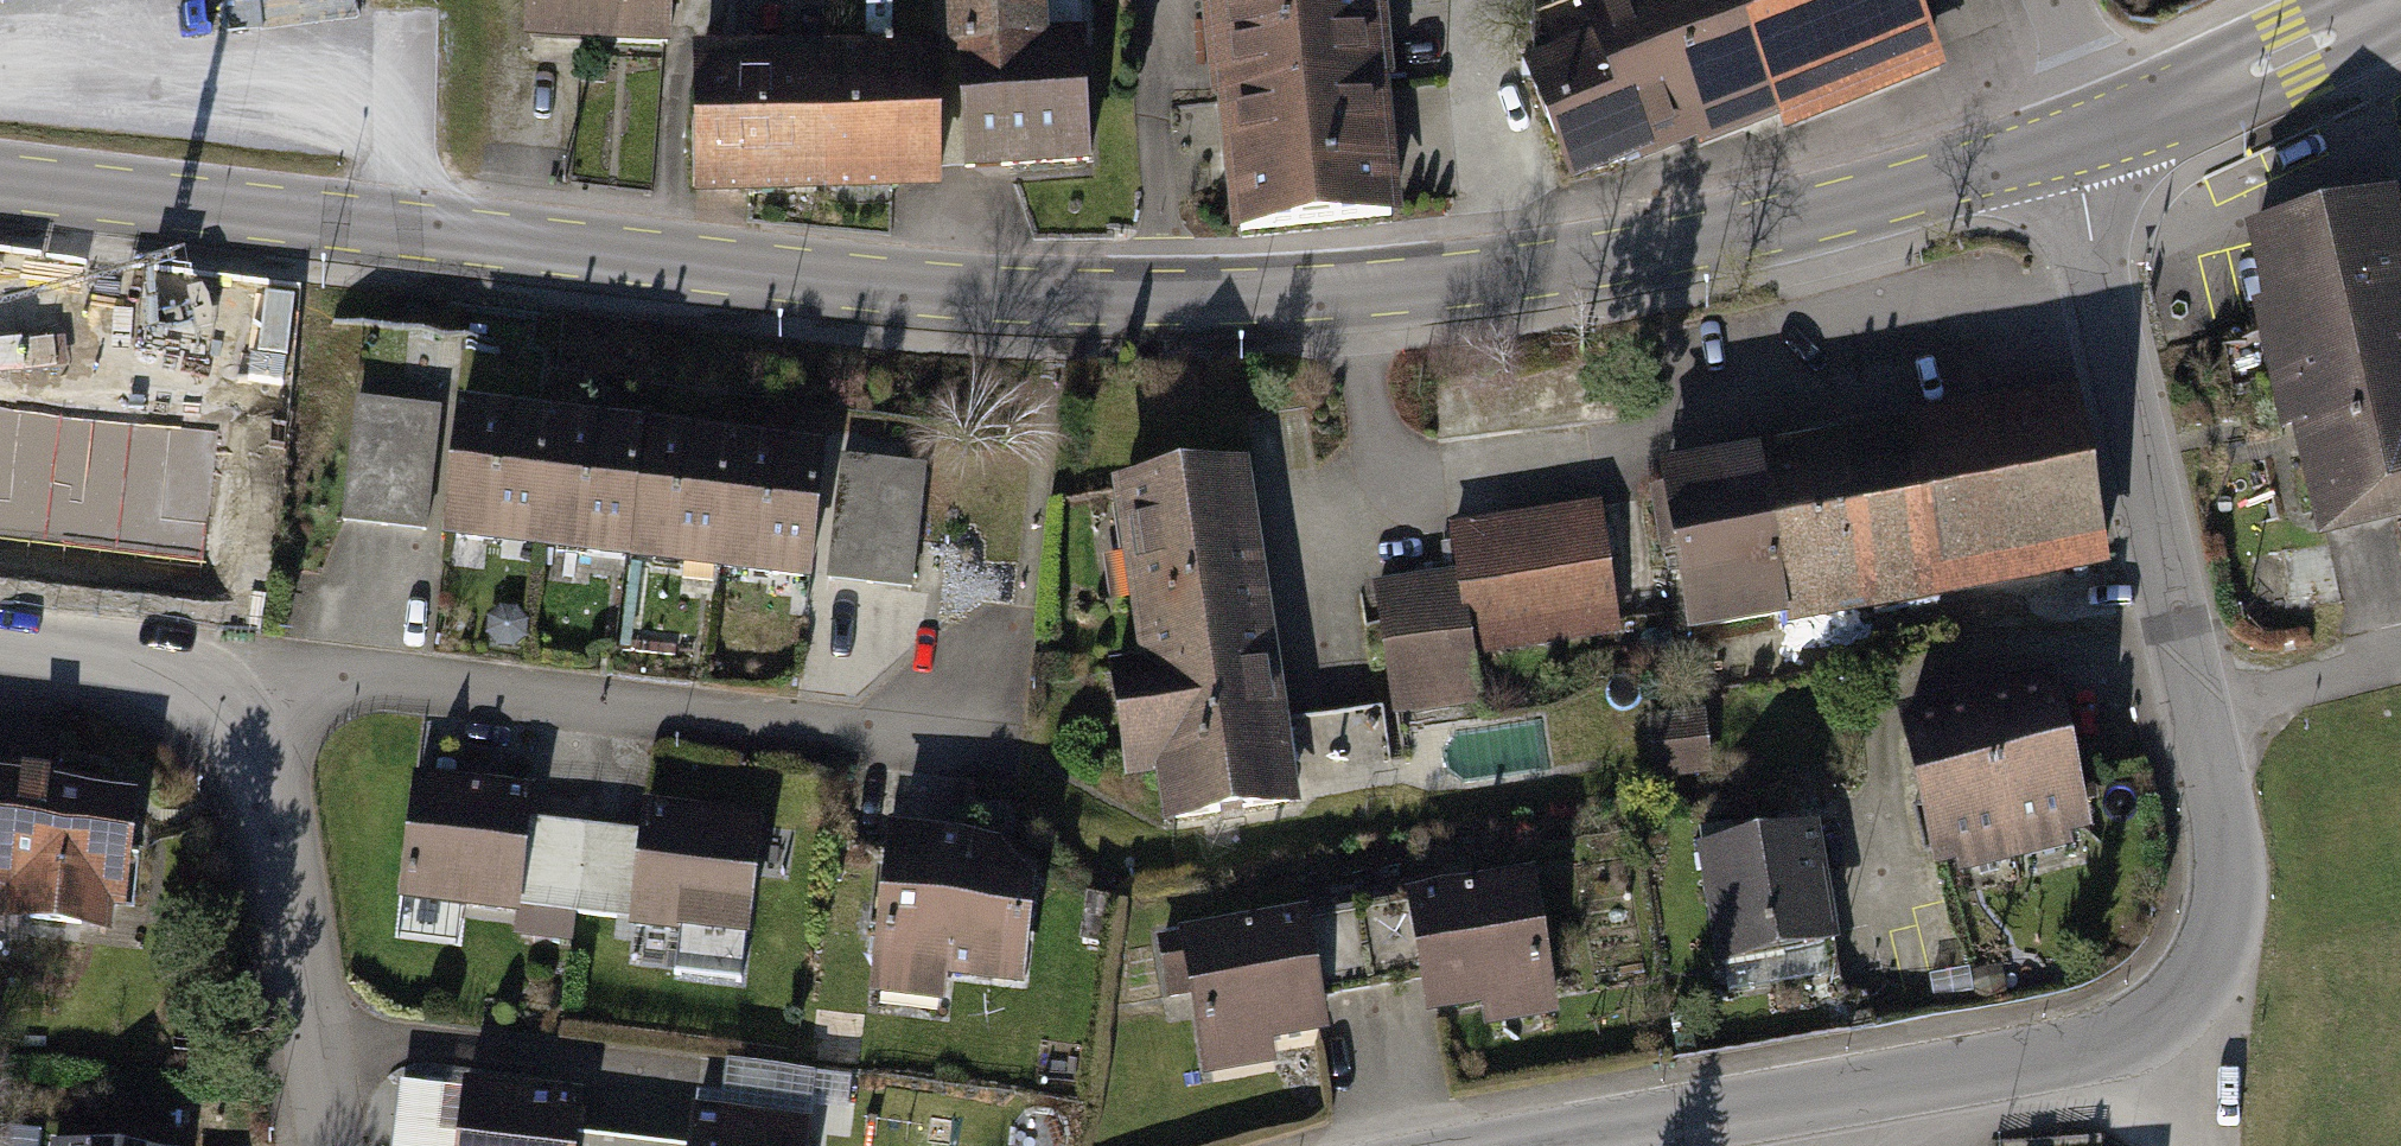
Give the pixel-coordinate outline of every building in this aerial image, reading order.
[(652,42),(654,0),(532,0),(530,38),(652,42)] [(1087,163),(1078,36),(1037,39),(1034,0),(960,0),(972,171),(1087,163)] [(1381,94),(1372,0),(1207,0),(1212,54),(1217,110),(1381,94)] [(1761,124),(1715,0),(1559,0),(1572,35),(1501,61),(1553,200),(1761,124)] [(1761,124),(1927,61),(1903,0),(1715,0),(1761,124)] [(929,52),(823,54),(825,188),(859,187),(932,186),(929,52)] [(743,190),(825,188),(823,54),(700,56),(702,190),(743,190)] [(1462,203),(1449,88),(1381,94),(1392,211),(1462,203)] [(1381,94),(1217,110),(1223,168),(1230,242),(1394,226),(1392,211),(1381,94)] [(2226,219),(2246,301),(2391,266),(2371,184),(2312,198),(2226,219)] [(2391,266),(2246,301),(2257,347),(2302,533),(2400,509),(2400,308),(2391,266)] [(1906,414),(1748,446),(1787,625),(2094,564),(2058,384),(1906,414)] [(481,539),(536,545),(550,402),(450,391),(449,404),(434,534),(481,539)] [(434,534),(449,404),(348,393),(334,523),(434,534)] [(555,547),(625,555),(640,412),(550,402),(536,545),(555,547)] [(659,559),(713,565),(728,422),(640,412),(625,555),(659,559)] [(826,433),(728,422),(713,565),(744,568),(810,576),(824,451),(826,433)] [(1677,647),(1787,625),(1748,446),(1701,455),(1641,467),(1677,647)] [(904,586),(918,461),(824,451),(810,576),(904,586)] [(0,457),(0,598),(47,602),(48,589),(94,593),(98,545),(110,546),(112,516),(93,515),(94,491),(75,489),(77,463),(10,458),(0,457)] [(1236,472),(1102,494),(1128,654),(1092,659),(1113,790),(1150,784),(1158,832),(1291,810),(1289,797),(1317,792),(1305,722),(1277,727),(1236,472)] [(1608,637),(1584,502),(1439,527),(1448,578),(1365,593),(1387,722),(1484,706),(1476,660),(1608,637)] [(2034,672),(1960,691),(2003,857),(2034,849),(2076,838),(2071,822),(2092,817),(2079,767),(2060,772),(2034,672)] [(1956,869),(2003,857),(1960,691),(1885,710),(1929,876),(1956,869)] [(1701,708),(1638,715),(1645,776),(1708,769),(1701,708)] [(527,782),(410,771),(393,936),(455,943),(458,908),(513,913),(523,816),(527,782)] [(0,773),(0,923),(95,935),(98,909),(119,911),(135,790),(0,773)] [(760,821),(635,809),(633,827),(623,924),(672,929),(669,957),(746,964),(760,821)] [(523,816),(513,913),(565,919),(575,821),(523,816)] [(633,827),(575,821),(565,919),(623,924),(633,827)] [(1804,822),(1691,839),(1707,953),(1820,937),(1804,822)] [(942,979),(1014,987),(1030,841),(883,825),(864,999),(939,1007),(942,979)] [(1540,1012),(1513,861),(1394,882),(1416,1006),(1479,995),(1484,1022),(1540,1012)] [(1317,1047),(1291,907),(1167,930),(1193,1070),(1317,1047)] [(750,1063),(748,1101),(814,1104),(816,1066),(750,1063)] [(457,1074),(456,1085),(450,1145),(570,1145),(571,1134),(576,1086),(457,1074)] [(456,1085),(389,1079),(383,1145),(450,1145),(456,1085)] [(689,1102),(685,1145),(808,1145),(811,1114),(689,1102)] [(571,1134),(570,1145),(627,1145),(628,1140),(571,1134)]
